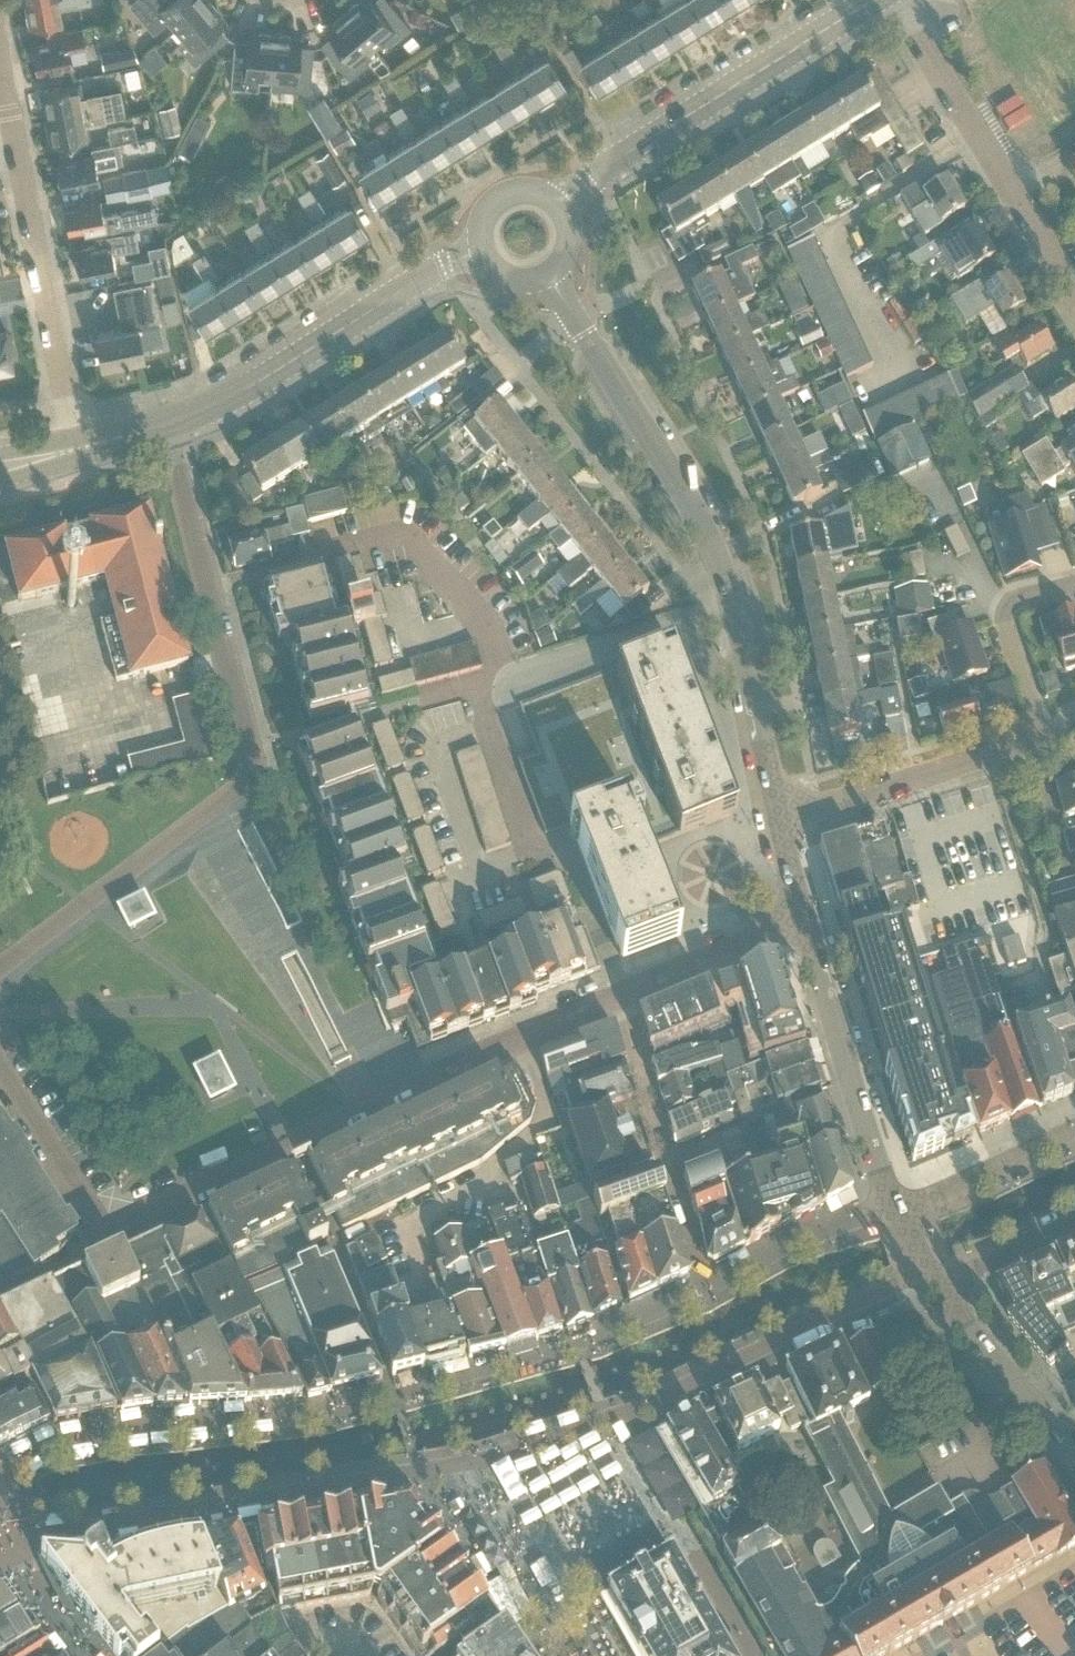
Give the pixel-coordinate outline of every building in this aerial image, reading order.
[(26,1),(28,12),(27,15),(28,22),(31,24),(31,27),(62,21),(60,8),(103,0),(29,0),(26,1)] [(131,3),(154,30),(168,18),(177,28),(209,0),(135,0),(131,3)] [(178,45),(195,64),(223,40),(214,30),(224,21),(218,15),(219,11),(209,0),(177,28),(185,39),(178,45)] [(368,0),(364,0),(360,3),(357,3),(345,12),(373,45),(384,37),(390,44),(409,27),(386,0),(385,0),(375,8),(368,0)] [(450,14),(459,28),(484,12),(476,0),(474,0),(450,14)] [(662,0),(646,0),(651,10),(664,3),(662,0)] [(678,40),(681,45),(695,35),(692,30),(704,23),(690,0),(681,0),(661,12),(678,40)] [(704,23),(707,28),(722,19),(719,14),(730,7),(726,0),(690,0),(704,23)] [(730,7),(734,12),(748,3),(747,0),(726,0),(730,7)] [(584,19),(591,31),(604,23),(596,11),(584,19)] [(362,54),(373,45),(345,12),(334,22),(334,25),(327,30),(336,41),(325,50),(349,78),(368,62),(362,54)] [(651,56),(654,61),(669,52),(666,47),(678,40),(661,12),(635,29),(651,56)] [(591,31),(599,43),(611,35),(604,23),(591,31)] [(60,30),(62,39),(33,45),(38,71),(71,65),(68,51),(86,48),(82,27),(60,30)] [(608,45),(628,77),(643,68),(639,63),(651,56),(635,29),(608,45)] [(257,76),(271,77),(275,35),(260,33),(258,35),(249,35),(248,48),(234,47),(231,83),(257,86),(257,76)] [(299,52),(300,39),(291,38),(289,36),(275,35),(271,77),(285,79),(284,88),(310,90),(313,54),(299,52)] [(496,47),(503,59),(515,52),(507,40),(496,47)] [(120,61),(137,57),(133,44),(116,47),(120,61)] [(617,77),(620,82),(628,77),(608,45),(581,62),(598,89),(601,94),(616,85),(613,80),(617,77)] [(116,47),(101,50),(103,64),(120,61),(116,47)] [(515,52),(503,59),(511,71),(522,64),(515,52)] [(551,91),(564,84),(547,57),(520,73),(537,101),(540,106),(554,96),(551,91)] [(442,80),(450,91),(462,84),(454,72),(442,80)] [(493,90),(510,117),(513,122),(528,113),(525,108),(537,101),(520,73),(493,90)] [(862,82),(892,130),(906,122),(907,121),(877,73),(862,82)] [(872,139),(891,128),(862,82),(861,79),(844,89),(846,92),(833,100),(831,97),(831,98),(851,131),(854,135),(860,144),(871,137),(872,139)] [(104,109),(106,120),(126,116),(121,90),(101,94),(101,93),(80,97),(77,83),(41,90),(47,120),(104,109)] [(469,96),(462,84),(450,91),(457,103),(469,96)] [(467,106),(484,133),(487,138),(501,129),(498,124),(510,117),(493,90),(467,106)] [(322,97),(307,107),(326,137),(341,127),(330,109),(322,97)] [(814,112),(804,118),(822,149),(825,153),(826,153),(833,164),(843,158),(833,142),(831,139),(836,136),(837,139),(851,131),(831,98),(827,100),(816,107),(817,110),(814,112)] [(159,109),(165,135),(182,131),(175,105),(159,109)] [(389,112),(397,124),(409,117),(402,105),(389,112)] [(440,123),(457,150),(460,155),(475,146),(472,141),(484,133),(467,106),(440,123)] [(106,121),(106,120),(104,109),(47,120),(52,145),(88,138),(85,123),(91,122),(91,124),(106,121)] [(178,151),(192,158),(211,121),(197,114),(196,116),(180,147),(178,151)] [(787,125),(788,128),(775,136),(792,164),(802,181),(811,176),(802,161),(822,149),(804,118),(802,115),(787,125)] [(409,117),(397,124),(405,136),(417,129),(409,117)] [(906,122),(892,130),(908,155),(896,162),(902,173),(930,156),(923,145),(921,146),(906,122)] [(414,139),(431,166),(434,171),(448,162),(445,157),(457,150),(440,123),(414,139)] [(134,124),(108,129),(111,143),(137,138),(134,124)] [(760,146),(746,154),(763,182),(792,164),(775,136),(773,133),(758,143),(760,146)] [(364,143),(373,156),(384,149),(385,148),(376,135),(364,143)] [(387,155),(404,183),(407,188),(422,179),(419,173),(431,166),(414,139),(387,155)] [(92,148),(93,155),(58,162),(60,174),(58,177),(60,184),(62,186),(63,188),(99,181),(96,167),(124,161),(120,143),(92,148)] [(396,195),(392,190),(404,183),(387,155),(384,149),(373,156),(377,162),(360,172),(377,199),(378,199),(381,204),(396,195)] [(316,159),(333,186),(345,178),(328,151),(316,159)] [(767,235),(743,194),(763,182),(746,154),(744,151),(729,161),(731,164),(717,172),(715,169),(740,209),(740,208),(759,240),(767,235)] [(146,167),(122,172),(125,185),(149,180),(146,167)] [(688,190),(699,209),(705,217),(720,208),(725,218),(740,209),(715,169),(700,179),(702,182),(688,190)] [(228,172),(214,181),(223,194),(237,185),(228,172)] [(125,185),(127,199),(152,194),(149,180),(125,185)] [(924,234),(941,224),(964,209),(947,181),(926,193),(920,182),(900,195),(924,234)] [(298,195),(305,207),(317,200),(310,188),(298,195)] [(705,217),(699,209),(688,190),(674,198),(672,195),(656,205),(671,229),(686,219),(696,235),(710,226),(705,217)] [(103,215),(100,199),(78,203),(79,206),(65,209),(69,232),(105,225),(107,233),(140,227),(137,209),(103,215)] [(317,200),(305,207),(313,219),(325,211),(317,200)] [(820,209),(827,222),(839,215),(831,203),(820,209)] [(796,241),(825,223),(813,204),(801,211),(806,220),(789,230),(796,241)] [(322,222),(339,249),(342,254),(357,245),(354,240),(366,232),(349,205),(322,222)] [(686,219),(671,229),(660,235),(661,237),(664,235),(679,259),(702,245),(696,235),(686,219)] [(245,228),(253,240),(264,232),(257,220),(245,228)] [(313,265),(316,270),(330,261),(327,256),(339,249),(322,222),(296,238),(313,265)] [(113,253),(138,248),(135,229),(95,237),(96,244),(87,246),(87,247),(75,249),(77,259),(75,262),(77,271),(80,273),(81,276),(116,269),(113,253)] [(973,270),(994,257),(977,229),(956,242),(950,233),(908,258),(916,270),(942,254),(957,280),(973,270)] [(264,232),(253,240),(260,251),(272,244),(264,232)] [(818,248),(813,237),(787,249),(792,260),(818,248)] [(296,238),(283,246),(269,254),(286,282),(289,287),(304,277),(301,272),(313,265),(296,238)] [(705,265),(730,253),(724,241),(699,253),(705,265)] [(142,275),(169,270),(164,246),(137,251),(142,275)] [(792,260),(797,271),(823,259),(818,248),(792,260)] [(707,319),(710,318),(735,306),(754,297),(747,281),(743,283),(736,268),(747,263),(742,251),(715,263),(720,274),(692,288),(700,305),(707,319)] [(886,261),(890,268),(904,259),(900,252),(886,261)] [(193,260),(200,272),(212,265),(205,253),(193,260)] [(286,282),(269,254),(243,271),(260,298),(263,303),(278,294),(274,289),(286,282)] [(802,281),(828,269),(823,259),(797,271),(802,281)] [(200,272),(207,284),(219,277),(212,265),(200,272)] [(802,281),(807,292),(833,280),(828,269),(802,281)] [(1003,319),(1024,306),(1001,269),(951,300),(965,324),(978,316),(986,328),(1002,318),(1003,319)] [(233,314),(236,319),(251,310),(248,305),(260,298),(243,271),(217,287),(233,314)] [(169,272),(156,274),(162,310),(177,308),(174,291),(173,291),(169,272)] [(812,302),(837,290),(833,280),(807,292),(812,302)] [(141,338),(162,334),(151,281),(114,288),(114,290),(117,290),(125,328),(96,334),(103,365),(125,361),(126,364),(129,363),(129,360),(143,357),(144,357),(141,338)] [(217,287),(189,304),(206,331),(207,331),(210,336),(225,327),(222,322),(233,314),(217,287)] [(812,302),(817,313),(842,301),(837,290),(812,302)] [(889,302),(900,320),(911,314),(900,296),(889,302)] [(817,313),(821,324),(847,312),(842,301),(817,313)] [(742,322),(735,306),(710,318),(707,319),(721,350),(725,349),(724,348),(749,336),(769,327),(762,313),(742,322)] [(826,334),(852,322),(847,312),(821,324),(826,334)] [(925,337),(911,314),(900,320),(915,343),(925,337)] [(826,334),(831,345),(857,333),(852,322),(826,334)] [(191,324),(188,326),(192,340),(199,335),(191,324)] [(797,335),(803,348),(822,339),(816,326),(797,335)] [(1052,351),(1038,327),(1016,341),(1011,332),(992,343),(1003,361),(1018,351),(1027,366),(1052,351)] [(10,363),(7,348),(10,347),(6,331),(0,333),(0,366),(10,363)] [(836,356),(862,344),(857,333),(831,345),(836,356)] [(431,344),(417,354),(435,383),(441,393),(449,388),(443,378),(465,365),(446,335),(431,344)] [(729,367),(732,365),(739,379),(764,368),(749,336),(724,348),(725,349),(721,350),(729,367)] [(836,356),(841,366),(867,354),(862,344),(836,356)] [(390,375),(406,401),(435,383),(417,354),(402,363),(404,367),(390,375)] [(841,366),(846,377),(872,365),(867,354),(841,366)] [(753,411),(753,410),(779,398),(799,388),(794,378),(786,381),(785,380),(796,375),(788,359),(778,363),(777,361),(764,368),(739,379),(739,380),(736,381),(743,398),(750,412),(753,411)] [(1001,378),(1014,398),(1029,388),(1016,368),(1001,378)] [(359,390),(383,429),(413,410),(406,401),(390,375),(388,371),(372,381),(359,390)] [(948,405),(959,400),(947,375),(937,380),(948,405)] [(1000,376),(966,397),(980,419),(1014,398),(1001,378),(1000,376)] [(1070,379),(1040,397),(1041,398),(1026,408),(1033,419),(1048,410),(1055,421),(1074,408),(1074,388),(1070,379)] [(937,380),(926,385),(938,410),(948,405),(937,380)] [(926,385),(916,390),(928,415),(938,410),(926,385)] [(473,388),(451,405),(458,415),(480,397),(473,388)] [(333,411),(349,436),(362,428),(368,438),(383,429),(359,390),(344,399),(346,402),(333,411)] [(905,395),(917,420),(928,415),(916,390),(905,395)] [(905,395),(895,400),(907,425),(917,420),(905,395)] [(757,428),(761,427),(767,441),(794,429),(779,398),(753,410),(753,411),(750,412),(757,428)] [(907,425),(895,400),(884,405),(896,431),(907,425)] [(496,449),(518,432),(508,419),(511,417),(499,402),(489,410),(482,401),(457,421),(464,430),(465,429),(486,456),(496,449)] [(852,404),(839,410),(845,423),(858,417),(852,404)] [(989,432),(1015,416),(1008,404),(982,421),(989,432)] [(884,405),(874,410),(886,436),(896,431),(884,405)] [(349,436),(333,411),(330,407),(315,417),(317,420),(303,429),(319,455),(349,436)] [(886,436),(874,410),(863,415),(875,441),(886,436)] [(288,439),(274,447),(290,473),(319,455),(303,429),(300,426),(285,435),(288,439)] [(917,427),(878,445),(894,479),(933,460),(917,427)] [(518,432),(496,449),(517,475),(539,458),(542,456),(520,429),(518,432)] [(772,459),(775,458),(781,472),(828,451),(820,434),(801,444),(794,429),(767,441),(767,442),(764,443),(765,445),(772,459)] [(1060,450),(1061,451),(1053,455),(1045,442),(1023,456),(1041,486),(1064,472),(1062,469),(1070,465),(1074,473),(1074,441),(1060,450)] [(262,491),(290,473),(274,447),(272,443),(242,461),(250,474),(240,480),(253,502),(264,495),(262,491)] [(781,472),(788,487),(785,489),(793,506),(821,493),(812,472),(833,462),(828,451),(781,472)] [(528,489),(539,502),(560,485),(563,483),(552,469),(549,471),(539,458),(517,475),(509,482),(520,496),(528,489)] [(871,460),(835,477),(843,495),(879,477),(879,476),(885,473),(879,461),(873,464),(871,460)] [(410,478),(401,483),(408,495),(417,490),(410,478)] [(560,485),(539,502),(530,509),(541,522),(549,515),(560,529),(581,512),(584,509),(573,495),(563,483),(560,485)] [(309,522),(347,512),(341,489),(303,500),(309,522)] [(454,502),(453,503),(460,513),(462,511),(471,505),(463,495),(454,502)] [(1006,579),(1039,569),(1033,549),(1039,548),(1040,552),(1058,547),(1045,506),(1035,509),(1026,495),(999,503),(1006,523),(991,528),(1006,579)] [(1056,499),(1047,501),(1051,515),(1061,512),(1057,498),(1056,499)] [(229,543),(231,552),(229,554),(232,566),(235,566),(236,569),(271,559),(267,545),(271,544),(272,547),(294,541),(293,538),(310,533),(303,507),(286,512),(290,528),(282,530),(282,529),(229,543)] [(797,568),(797,569),(827,562),(827,561),(842,558),(841,555),(858,551),(849,507),(824,520),(824,523),(807,526),(808,530),(790,533),(797,568)] [(155,539),(148,512),(8,549),(22,600),(107,577),(118,618),(104,621),(120,679),(134,675),(135,677),(188,663),(156,544),(162,543),(160,537),(155,539)] [(581,512),(560,529),(548,538),(559,553),(571,543),(581,556),(602,538),(605,536),(594,522),(591,524),(581,512)] [(492,540),(502,532),(493,521),(482,530),(492,540)] [(957,526),(944,532),(957,557),(969,551),(957,526)] [(586,574),(592,570),(602,582),(624,565),(626,563),(615,549),(612,551),(602,538),(572,562),(556,575),(568,590),(587,575),(586,574)] [(925,576),(921,552),(909,554),(913,578),(925,576)] [(530,554),(509,571),(519,583),(540,566),(530,554)] [(347,595),(361,591),(352,558),(338,562),(347,595)] [(807,600),(803,601),(803,602),(834,596),(827,562),(797,569),(800,585),(804,585),(807,600)] [(626,563),(624,565),(602,582),(585,596),(593,606),(610,593),(624,610),(648,590),(636,575),(626,563)] [(310,720),(367,705),(345,623),(337,625),(322,569),(263,584),(264,587),(261,588),(265,605),(270,603),(272,612),(268,613),(272,630),(275,629),(278,641),(286,639),(290,656),(296,655),(298,665),(293,667),(297,683),(302,682),(305,693),(300,694),(304,710),(307,709),(310,720)] [(935,611),(929,584),(894,591),(900,618),(935,611)] [(378,667),(395,662),(383,618),(389,616),(383,594),(348,603),(354,626),(366,623),(378,667)] [(807,619),(810,635),(841,629),(834,596),(803,602),(807,619)] [(1074,610),(1054,616),(1060,635),(1055,637),(1066,673),(1074,670),(1074,610)] [(953,683),(987,672),(971,624),(960,628),(955,613),(927,622),(932,637),(938,636),(953,683)] [(896,623),(900,643),(921,639),(917,619),(896,623)] [(852,627),(841,629),(810,635),(817,669),(847,663),(869,659),(867,648),(856,650),(852,627)] [(464,645),(471,671),(482,668),(475,642),(464,645)] [(453,648),(460,673),(471,671),(464,645),(453,648)] [(737,812),(674,646),(617,667),(680,834),(737,812)] [(442,651),(449,676),(460,673),(453,648),(442,651)] [(431,654),(438,679),(449,676),(442,651),(431,654)] [(420,657),(427,682),(438,679),(431,654),(420,657)] [(412,671),(416,685),(427,682),(420,657),(409,660),(412,671)] [(817,669),(820,686),(824,685),(827,701),(854,696),(847,663),(817,669)] [(378,680),(382,694),(416,685),(412,671),(378,680)] [(1054,672),(1040,677),(1046,696),(1060,691),(1054,672)] [(930,696),(925,680),(910,685),(915,701),(930,696)] [(971,699),(972,703),(938,713),(945,734),(979,724),(976,714),(995,709),(996,712),(1018,704),(1010,680),(983,689),(985,694),(971,699)] [(884,717),(902,713),(897,689),(879,692),(884,717)] [(214,760),(196,694),(173,700),(183,743),(130,756),(136,780),(214,760)] [(860,730),(854,696),(827,701),(823,702),(830,736),(860,730)] [(389,720),(371,727),(388,771),(406,765),(389,720)] [(338,884),(342,895),(338,897),(344,912),(348,911),(352,921),(348,923),(357,945),(361,955),(365,954),(369,965),(364,966),(370,982),(375,980),(392,1027),(407,1022),(418,1049),(433,1044),(434,1045),(448,1039),(448,1038),(469,1030),(469,1031),(484,1026),(484,1024),(495,1020),(495,1021),(510,1016),(510,1014),(521,1010),(521,1012),(536,1006),(536,1004),(537,1004),(534,994),(535,995),(550,989),(549,988),(570,980),(571,981),(585,976),(585,974),(600,968),(585,927),(572,933),(565,918),(513,939),(517,949),(439,978),(395,866),(406,862),(354,727),(298,748),(299,751),(295,753),(300,767),(305,766),(313,786),(308,788),(314,804),(319,802),(323,813),(319,815),(324,830),(329,829),(332,839),(328,840),(340,873),(345,871),(348,880),(338,884)] [(455,754),(458,765),(484,757),(480,746),(455,754)] [(487,768),(484,757),(458,765),(462,776),(487,768)] [(462,776),(464,782),(465,787),(491,779),(487,768),(462,776)] [(392,1095),(234,774),(219,781),(8,885),(166,1206),(392,1095)] [(426,818),(409,774),(392,781),(409,824),(426,818)] [(465,787),(467,792),(469,798),(494,790),(491,779),(465,787)] [(1056,786),(1065,818),(1074,815),(1074,780),(1056,786)] [(494,790),(469,798),(472,809),(498,801),(494,790)] [(472,809),(474,814),(476,820),(501,811),(498,801),(472,809)] [(627,802),(571,823),(623,960),(679,939),(627,802)] [(476,820),(479,829),(479,830),(504,822),(501,811),(476,820)] [(504,822),(479,830),(483,841),(508,833),(504,822)] [(884,824),(820,844),(839,907),(840,906),(870,897),(884,893),(894,927),(900,925),(914,921),(911,911),(919,908),(910,876),(900,879),(884,824)] [(446,869),(430,827),(412,834),(429,876),(446,869)] [(1063,833),(1069,855),(1074,853),(1074,830),(1063,833)] [(483,841),(486,852),(511,844),(508,833),(483,841)] [(528,887),(537,912),(571,899),(561,874),(557,872),(529,883),(528,887)] [(1055,913),(1074,907),(1074,879),(1055,885),(1047,887),(1055,913)] [(456,926),(439,882),(422,889),(440,932),(456,926)] [(521,897),(478,914),(484,932),(528,915),(521,897)] [(871,898),(870,897),(840,906),(841,907),(840,908),(840,907),(839,908),(841,911),(843,918),(844,918),(845,922),(845,923),(844,923),(845,924),(846,929),(847,933),(848,936),(849,936),(851,940),(850,940),(851,945),(853,951),(854,955),(856,961),(858,966),(860,975),(861,978),(863,985),(876,1027),(889,1068),(887,1069),(887,1071),(886,1071),(886,1073),(893,1094),(900,1116),(903,1126),(905,1133),(909,1145),(912,1155),(913,1161),(916,1159),(922,1157),(974,1135),(964,1104),(960,1105),(961,1106),(956,1108),(956,1106),(954,1107),(952,1103),(942,1070),(941,1070),(940,1065),(941,1065),(938,1056),(941,1056),(940,1054),(941,1054),(937,1040),(936,1041),(935,1036),(936,1036),(933,1026),(932,1026),(931,1022),(928,1011),(924,998),(923,998),(922,994),(923,993),(920,984),(919,984),(917,979),(918,979),(915,969),(912,959),(911,959),(910,955),(911,954),(908,945),(907,945),(905,940),(906,940),(902,926),(902,927),(901,927),(900,925),(894,927),(882,931),(881,929),(878,921),(879,921),(876,911),(875,912),(873,903),(872,898),(871,898)] [(1074,982),(1074,909),(1054,915),(1074,982)] [(1048,964),(1060,997),(1074,992),(1074,982),(1054,915),(1053,912),(1028,921),(1043,965),(1048,964)] [(1018,936),(1000,942),(1004,955),(1022,949),(1018,936)] [(1011,1119),(1038,1107),(989,956),(979,959),(972,937),(953,944),(971,1002),(1011,1119)] [(945,969),(929,974),(979,1132),(1010,1119),(982,1037),(971,1002),(959,965),(953,944),(938,948),(945,969)] [(1022,949),(1004,955),(1008,967),(1026,962),(1022,949)] [(777,956),(738,973),(763,1059),(805,1045),(777,957),(777,956)] [(719,1022),(708,985),(638,1015),(649,1052),(719,1022)] [(733,988),(724,991),(729,1005),(738,1002),(733,988)] [(1067,1006),(1015,1024),(1025,1055),(1026,1055),(1042,1105),(1074,1092),(1074,1030),(1067,1006)] [(547,1077),(548,1077),(555,1098),(565,1094),(561,1083),(624,1062),(614,1025),(592,1033),(591,1034),(538,1052),(547,1077)] [(731,1088),(734,1095),(772,1082),(812,1068),(805,1046),(768,1060),(740,1071),(727,1076),(731,1088)] [(652,1064),(658,1085),(687,1074),(721,1063),(717,1049),(683,1050),(652,1064)] [(634,1095),(624,1062),(561,1083),(565,1094),(571,1114),(609,1103),(634,1095)] [(321,1151),(306,1158),(306,1159),(307,1159),(342,1230),(484,1164),(530,1123),(537,1107),(518,1065),(503,1073),(502,1071),(401,1120),(399,1116),(322,1153),(321,1151)] [(734,1095),(736,1103),(740,1117),(779,1103),(778,1102),(818,1088),(812,1068),(772,1082),(734,1095)] [(692,1086),(687,1074),(658,1085),(667,1115),(712,1095),(705,1080),(692,1086)] [(781,1145),(802,1138),(807,1154),(807,1153),(824,1203),(852,1189),(818,1088),(778,1102),(779,1103),(740,1117),(742,1121),(748,1140),(749,1139),(767,1133),(770,1142),(779,1139),(781,1145)] [(733,1121),(728,1107),(723,1091),(712,1096),(667,1115),(676,1145),(733,1121)] [(589,1180),(621,1170),(629,1167),(623,1143),(634,1139),(628,1124),(617,1128),(609,1103),(571,1114),(572,1116),(569,1118),(589,1180)] [(66,1240),(75,1234),(0,1117),(0,1287),(34,1270),(59,1253),(66,1240)] [(724,1184),(730,1203),(735,1221),(743,1247),(770,1233),(795,1219),(824,1203),(807,1153),(807,1154),(802,1138),(781,1145),(779,1139),(770,1142),(767,1133),(749,1139),(756,1160),(771,1155),(770,1150),(775,1149),(778,1162),(751,1170),(723,1179),(724,1184)] [(554,1192),(547,1168),(538,1169),(533,1156),(506,1163),(513,1182),(523,1178),(534,1219),(559,1210),(558,1208),(554,1192)] [(724,1185),(724,1184),(723,1179),(722,1179),(722,1178),(722,1177),(721,1177),(718,1163),(684,1176),(691,1198),(724,1185)] [(293,1164),(278,1172),(279,1174),(208,1209),(246,1281),(316,1252),(312,1245),(328,1238),(293,1166),(294,1165),(293,1164)] [(627,1186),(621,1170),(589,1180),(554,1192),(558,1208),(593,1198),(627,1186)] [(643,1240),(658,1290),(689,1276),(658,1175),(627,1186),(593,1198),(600,1218),(608,1215),(619,1246),(643,1240)] [(726,1204),(730,1203),(724,1184),(724,1185),(691,1198),(696,1217),(726,1204)] [(582,1250),(573,1253),(579,1272),(593,1319),(621,1307),(608,1260),(611,1258),(611,1255),(600,1218),(593,1198),(582,1203),(588,1222),(581,1224),(583,1229),(576,1231),(582,1250)] [(713,1263),(743,1247),(735,1221),(730,1203),(726,1204),(696,1217),(702,1234),(707,1260),(713,1263)] [(491,1219),(536,1339),(562,1331),(522,1205),(490,1216),(491,1219)] [(186,1256),(198,1282),(232,1264),(200,1212),(163,1231),(180,1259),(186,1256)] [(615,1255),(629,1303),(658,1290),(643,1240),(619,1246),(608,1215),(600,1218),(611,1255),(615,1255)] [(506,1348),(536,1339),(491,1219),(446,1235),(436,1239),(447,1270),(470,1262),(480,1286),(483,1285),(495,1317),(490,1319),(501,1349),(506,1348)] [(567,1238),(562,1221),(537,1229),(543,1246),(541,1246),(552,1280),(551,1280),(567,1330),(593,1319),(579,1272),(573,1253),(570,1243),(565,1244),(563,1239),(567,1238)] [(438,1225),(432,1228),(436,1239),(446,1235),(444,1228),(438,1225)] [(180,1259),(163,1231),(123,1248),(139,1284),(152,1315),(189,1404),(236,1402),(247,1401),(190,1285),(198,1282),(186,1256),(180,1259)] [(376,1234),(356,1243),(369,1270),(389,1260),(376,1234)] [(376,1331),(393,1376),(424,1368),(406,1319),(408,1319),(407,1315),(409,1315),(393,1268),(392,1268),(389,1260),(369,1270),(356,1243),(346,1248),(376,1330),(376,1331)] [(1060,1252),(1061,1255),(1074,1285),(1074,1246),(1060,1252)] [(99,1294),(103,1302),(137,1285),(139,1284),(123,1248),(84,1267),(99,1294)] [(360,1324),(329,1250),(283,1269),(331,1391),(331,1390),(382,1378),(360,1324)] [(1022,1270),(1060,1335),(1063,1334),(1074,1328),(1074,1299),(1072,1292),(1074,1291),(1074,1285),(1061,1255),(1057,1257),(1055,1255),(1022,1270)] [(447,1270),(440,1272),(446,1293),(453,1310),(470,1356),(501,1349),(490,1319),(495,1317),(483,1285),(480,1286),(470,1262),(447,1270)] [(247,1401),(302,1396),(272,1332),(243,1283),(232,1264),(198,1282),(190,1285),(247,1401)] [(153,1407),(124,1346),(103,1302),(99,1294),(84,1267),(53,1282),(90,1350),(91,1350),(116,1412),(153,1407)] [(248,1283),(266,1311),(275,1329),(308,1396),(331,1391),(283,1269),(248,1283)] [(1015,1313),(1009,1318),(1051,1367),(1071,1351),(1063,1334),(1060,1335),(1022,1270),(997,1281),(1015,1313)] [(22,1353),(4,1363),(12,1379),(16,1377),(20,1385),(29,1382),(49,1425),(54,1423),(56,1422),(58,1424),(71,1422),(72,1420),(98,1415),(100,1416),(113,1414),(114,1412),(116,1412),(91,1350),(90,1350),(53,1282),(0,1307),(0,1313),(22,1353)] [(103,1302),(124,1346),(153,1407),(186,1404),(137,1285),(103,1302)] [(406,1319),(424,1368),(465,1357),(442,1298),(423,1302),(425,1311),(409,1315),(407,1315),(408,1319),(406,1319)] [(4,1363),(22,1353),(0,1313),(0,1365),(4,1363)] [(897,1378),(873,1332),(849,1344),(873,1391),(897,1378)] [(862,1567),(905,1542),(954,1513),(950,1506),(941,1491),(938,1486),(936,1488),(938,1492),(894,1520),(892,1516),(841,1417),(840,1415),(870,1399),(852,1364),(840,1340),(806,1357),(786,1366),(793,1380),(816,1425),(805,1431),(833,1484),(825,1490),(824,1490),(825,1493),(831,1504),(854,1551),(855,1553),(860,1563),(862,1567)] [(19,1395),(16,1386),(20,1385),(16,1377),(12,1379),(4,1363),(0,1365),(0,1404),(19,1395)] [(718,1409),(700,1417),(714,1440),(718,1438),(727,1454),(779,1429),(774,1420),(784,1415),(791,1429),(801,1424),(807,1421),(788,1382),(781,1385),(778,1380),(759,1389),(756,1381),(714,1401),(718,1409)] [(16,1441),(49,1425),(29,1382),(20,1385),(16,1386),(19,1395),(0,1404),(0,1408),(16,1441)] [(16,1441),(0,1408),(0,1450),(16,1441)] [(700,1417),(696,1410),(656,1434),(720,1540),(762,1516),(749,1494),(746,1496),(714,1440),(700,1417)] [(954,1513),(905,1542),(862,1567),(860,1563),(856,1566),(854,1568),(852,1570),(850,1572),(849,1574),(848,1575),(847,1577),(845,1579),(844,1581),(845,1585),(840,1597),(837,1597),(836,1598),(835,1600),(835,1601),(834,1602),(833,1603),(832,1604),(831,1605),(830,1606),(829,1607),(827,1607),(826,1608),(825,1608),(823,1609),(822,1609),(821,1609),(819,1609),(818,1609),(817,1607),(805,1586),(801,1588),(792,1572),(794,1570),(767,1523),(747,1534),(746,1535),(725,1546),(724,1552),(726,1556),(747,1591),(779,1644),(786,1655),(885,1655),(888,1654),(888,1655),(941,1625),(953,1618),(952,1618),(1005,1587),(1004,1587),(1055,1557),(1055,1558),(1074,1547),(1074,1518),(1044,1466),(1012,1485),(1001,1492),(1010,1506),(978,1524),(963,1498),(950,1506),(954,1513)] [(256,1526),(264,1564),(272,1563),(274,1574),(280,1611),(280,1612),(281,1612),(298,1609),(364,1596),(368,1595),(371,1593),(372,1590),(374,1585),(380,1588),(378,1593),(378,1595),(378,1599),(379,1603),(417,1655),(432,1655),(476,1624),(469,1614),(487,1602),(431,1522),(426,1524),(411,1503),(385,1507),(383,1502),(256,1526)] [(264,1564),(256,1526),(248,1527),(248,1528),(240,1529),(242,1530),(240,1532),(258,1579),(274,1574),(272,1563),(264,1564)] [(242,1530),(240,1529),(219,1534),(220,1539),(246,1600),(236,1606),(246,1619),(247,1621),(275,1605),(267,1589),(264,1591),(262,1591),(258,1579),(240,1532),(242,1530)] [(219,1534),(202,1537),(200,1537),(230,1609),(236,1606),(246,1600),(220,1539),(219,1534)] [(157,1551),(133,1559),(110,1570),(101,1547),(86,1558),(84,1560),(84,1563),(46,1561),(45,1562),(46,1564),(50,1572),(54,1579),(58,1587),(62,1595),(67,1603),(71,1610),(82,1625),(87,1632),(92,1639),(98,1645),(104,1652),(108,1655),(153,1655),(157,1653),(177,1640),(188,1633),(188,1631),(230,1609),(200,1537),(198,1538),(201,1544),(179,1546),(157,1551)] [(830,1566),(841,1560),(832,1546),(828,1543),(824,1543),(821,1543),(818,1545),(816,1547),(816,1548),(814,1552),(814,1554),(814,1556),(822,1570),(830,1566)] [(609,1587),(648,1655),(731,1655),(707,1613),(710,1611),(705,1602),(701,1604),(698,1598),(700,1597),(697,1591),(694,1593),(672,1553),(672,1551),(669,1552),(669,1553),(664,1555),(662,1555),(660,1557),(659,1558),(654,1561),(653,1561),(651,1562),(651,1563),(646,1565),(644,1565),(641,1567),(640,1568),(639,1566),(634,1569),(635,1571),(634,1571),(632,1573),(627,1576),(622,1579),(619,1580),(617,1582),(614,1583),(612,1584),(609,1587)] [(8,1597),(3,1590),(0,1589),(0,1627),(22,1615),(8,1597)] [(251,1627),(247,1621),(246,1619),(236,1606),(230,1609),(188,1631),(188,1633),(177,1640),(157,1653),(153,1655),(212,1655),(251,1627)] [(280,1611),(258,1622),(264,1633),(286,1623),(281,1612),(280,1612),(280,1611)] [(40,1637),(22,1615),(0,1627),(0,1655),(9,1655),(40,1637)] [(291,1634),(286,1623),(264,1633),(269,1645),(290,1635),(291,1634)] [(463,1655),(525,1655),(505,1627),(463,1655)] [(273,1655),(252,1628),(215,1655),(273,1655)] [(290,1635),(271,1647),(277,1655),(281,1655),(299,1644),(292,1633),(291,1634),(290,1635)] [(40,1637),(9,1655),(55,1655),(40,1637)] [(306,1655),(299,1644),(281,1655),(303,1655),(306,1655)]
